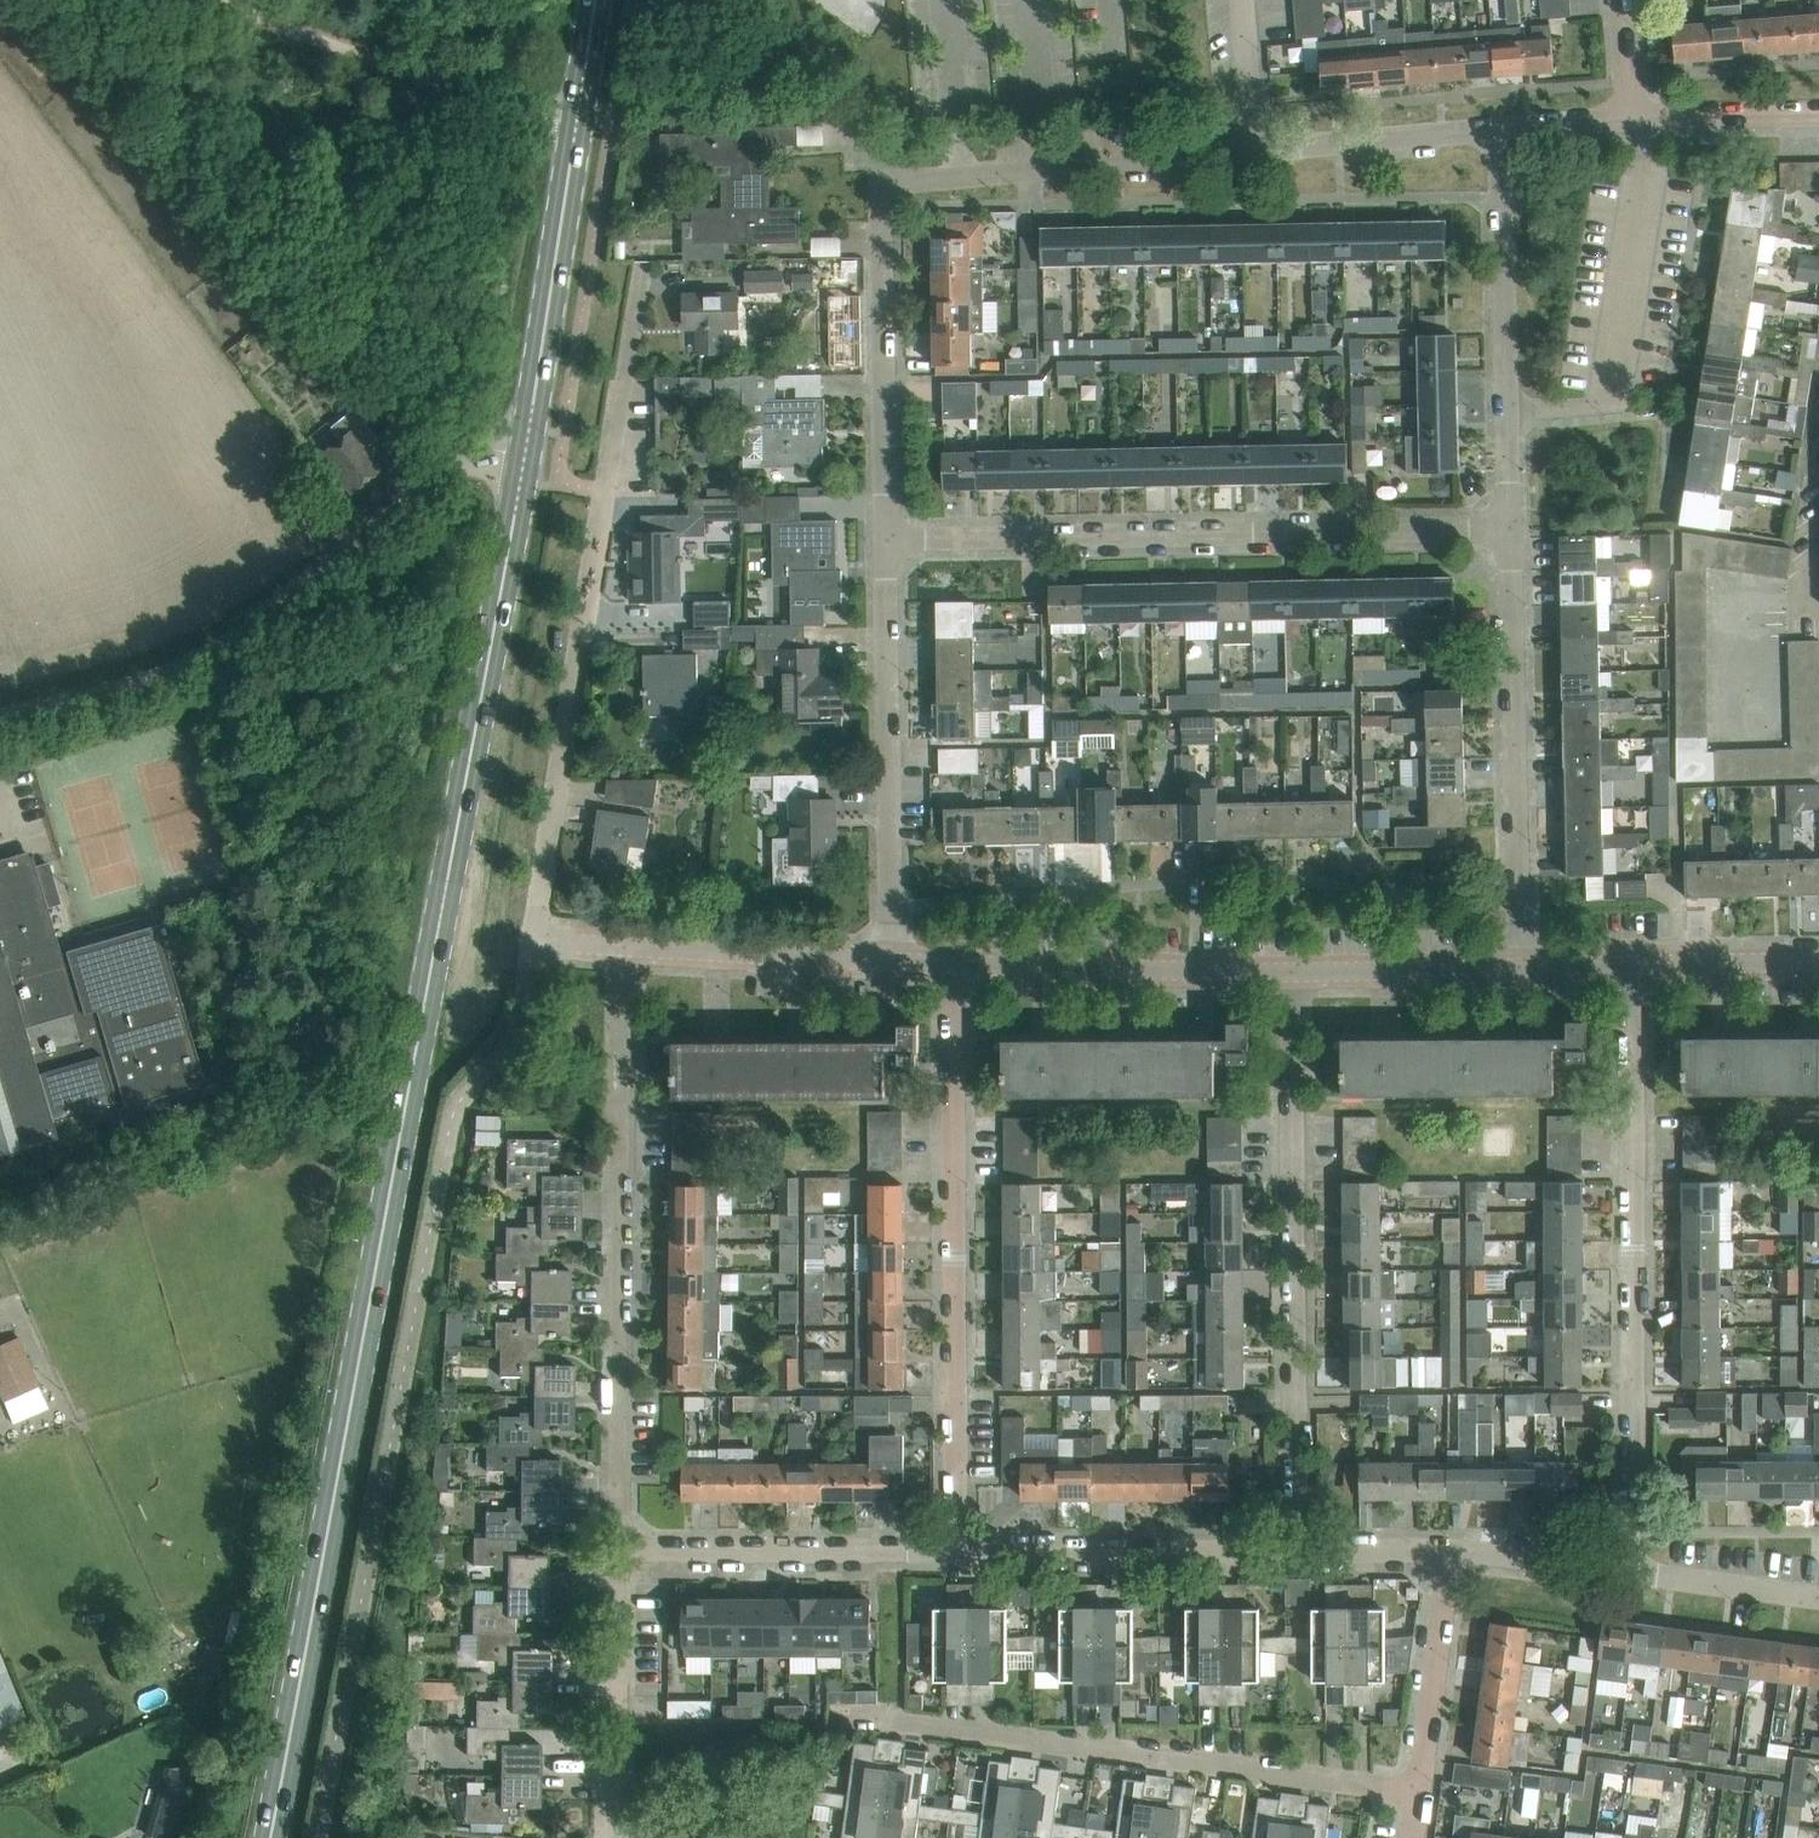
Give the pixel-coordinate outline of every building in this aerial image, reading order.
[(1324,0),(1295,0),(1295,9),(1324,6),(1324,2),(1324,0)] [(1375,0),(1346,0),(1346,1),(1347,10),(1375,8),(1375,0)] [(1572,16),(1570,1),(1542,4),(1543,18),(1572,16)] [(1746,55),(1744,21),(1742,4),(1708,7),(1710,24),(1713,58),(1746,55)] [(1325,21),(1324,6),(1295,9),(1296,23),(1325,21)] [(1814,50),(1811,15),(1777,18),(1780,52),(1814,50)] [(1780,52),(1777,18),(1744,21),(1746,55),(1780,52)] [(1411,83),(1407,33),(1406,33),(1406,28),(1389,29),(1388,20),(1376,21),(1378,36),(1382,85),(1411,83)] [(1327,35),(1325,21),(1296,23),(1298,38),(1327,35)] [(1555,71),(1552,39),(1551,24),(1533,26),(1534,41),(1524,41),(1526,73),(1555,71)] [(1713,58),(1710,24),(1675,26),(1678,61),(1713,58)] [(1522,26),(1510,27),(1494,29),(1498,75),(1526,73),(1524,41),(1522,26)] [(1498,75),(1494,29),(1465,31),(1469,78),(1498,75)] [(1440,80),(1436,34),(1435,34),(1435,31),(1407,33),(1411,83),(1440,80)] [(1469,78),(1465,31),(1436,34),(1440,80),(1469,78)] [(1382,85),(1378,36),(1349,39),(1353,87),(1382,85)] [(1353,87),(1349,39),(1319,41),(1323,90),(1353,87)] [(765,145),(800,145),(800,135),(799,125),(752,126),(752,132),(662,133),(663,160),(738,159),(739,180),(723,181),(724,207),(766,207),(765,159),(765,145)] [(1811,189),(1810,161),(1796,162),(1797,189),(1811,189)] [(1810,161),(1811,189),(1818,189),(1818,161),(1810,161)] [(1797,189),(1796,162),(1781,162),(1782,188),(1788,188),(1797,189)] [(1781,237),(1783,224),(1788,188),(1782,188),(1769,188),(1769,193),(1734,187),(1728,221),(1765,227),(1764,234),(1781,237)] [(801,242),(801,206),(766,207),(724,207),(694,208),(694,243),(801,242)] [(984,254),(984,246),(984,221),(948,222),(948,237),(934,237),(934,271),(984,270),(984,254)] [(1760,260),(1764,234),(1765,227),(1728,221),(1723,254),(1760,260)] [(1446,256),(1445,222),(1416,223),(1417,257),(1446,256)] [(1417,257),(1416,223),(1378,224),(1379,257),(1417,257)] [(1345,258),(1345,224),(1311,225),(1312,259),(1345,258)] [(1379,257),(1378,224),(1345,224),(1345,258),(1379,257)] [(1798,239),(1800,227),(1783,224),(1781,237),(1798,239)] [(1279,259),(1278,225),(1245,226),(1246,260),(1279,259)] [(1312,259),(1311,225),(1278,225),(1279,259),(1312,259)] [(1246,260),(1245,226),(1211,227),(1212,261),(1246,260)] [(1179,261),(1178,227),(1145,228),(1145,262),(1179,261)] [(1212,261),(1211,227),(1178,227),(1179,261),(1212,261)] [(1112,262),(1111,228),(1078,229),(1079,263),(1112,262)] [(1145,262),(1145,228),(1111,228),(1112,262),(1145,262)] [(1079,263),(1078,229),(1044,230),(1045,264),(1079,263)] [(1037,268),(1037,237),(1029,237),(1022,237),(1023,268),(1037,268)] [(627,240),(616,240),(616,259),(627,258),(627,240)] [(1802,253),(1800,266),(1818,269),(1818,256),(1802,253)] [(1755,288),(1760,260),(1723,254),(1718,287),(1754,293),(1753,301),(1766,303),(1770,304),(1772,291),(1755,288)] [(236,256),(226,264),(234,274),(244,266),(236,256)] [(1800,266),(1798,280),(1818,283),(1818,269),(1800,266)] [(1038,301),(1037,268),(1023,268),(1019,268),(1020,301),(1038,301)] [(984,301),(984,270),(934,271),(935,302),(984,301)] [(783,271),(746,272),(747,292),(783,291),(783,271)] [(817,273),(795,273),(795,290),(817,290),(817,273)] [(1762,330),(1766,303),(1753,301),(1754,293),(1718,287),(1712,322),(1758,329),(1762,330)] [(1788,300),(1789,294),(1772,291),(1770,304),(1787,307),(1787,312),(1818,317),(1818,305),(1788,300)] [(739,327),(739,294),(710,295),(686,295),(687,326),(700,326),(701,352),(723,351),(723,327),(739,327)] [(831,367),(864,367),(862,294),(830,294),(831,367)] [(985,332),(984,301),(935,302),(935,333),(972,332),(985,332)] [(1039,331),(1038,301),(1020,301),(1020,332),(1039,331)] [(1080,309),(1046,309),(1047,354),(1081,353),(1081,339),(1080,309)] [(1447,328),(1447,314),(1421,315),(1421,329),(1447,328)] [(1413,315),(1380,316),(1380,330),(1413,329),(1413,315)] [(1380,330),(1380,316),(1353,317),(1353,331),(1380,330)] [(1754,356),(1758,329),(1712,322),(1707,355),(1744,361),(1742,369),(1759,372),(1762,358),(1754,356)] [(972,364),(972,332),(935,333),(935,364),(972,364)] [(1332,334),(1314,335),(1314,350),(1333,349),(1332,334)] [(1280,349),(1280,335),(1247,336),(1247,350),(1280,349)] [(1314,350),(1314,335),(1294,335),(1294,350),(1314,350)] [(1456,369),(1455,335),(1421,336),(1422,370),(1456,369)] [(1223,336),(1212,336),(1213,350),(1224,350),(1223,336)] [(1247,350),(1247,336),(1227,336),(1228,351),(1247,350)] [(1180,352),(1180,337),(1161,338),(1161,352),(1180,352)] [(1199,337),(1180,337),(1180,352),(1199,352),(1199,337)] [(1366,372),(1365,337),(1351,338),(1352,372),(1366,372)] [(1114,353),(1113,339),(1081,339),(1081,353),(1114,353)] [(1132,339),(1113,339),(1114,353),(1133,353),(1132,339)] [(1755,397),(1759,372),(1742,369),(1744,361),(1707,355),(1702,388),(1755,397)] [(1344,371),(1344,356),(1325,356),(1325,371),(1344,371)] [(1230,357),(1211,358),(1211,372),(1230,372),(1230,357)] [(1277,371),(1277,357),(1258,357),(1258,372),(1277,371)] [(1297,357),(1277,357),(1277,371),(1297,371),(1297,357)] [(1039,358),(1007,359),(1008,373),(1039,373),(1039,358)] [(1163,358),(1144,359),(1144,373),(1164,373),(1163,358)] [(1211,372),(1211,358),(1191,358),(1191,373),(1211,372)] [(1787,368),(1778,367),(1779,360),(1762,358),(1759,372),(1800,378),(1801,370),(1787,368)] [(1097,359),(1077,360),(1078,375),(1097,374),(1097,359)] [(1144,373),(1144,359),(1125,359),(1125,373),(1144,373)] [(1078,375),(1077,360),(1058,361),(1059,376),(1078,375)] [(1457,402),(1456,369),(1422,370),(1423,403),(1457,402)] [(826,430),(826,398),(798,398),(798,387),(798,374),(774,375),(682,376),(682,394),(682,397),(746,396),(746,463),(801,464),(801,466),(825,466),(824,430),(826,430)] [(682,376),(656,376),(657,394),(682,394),(682,376)] [(1045,380),(1011,381),(1011,394),(1045,393),(1045,380)] [(978,381),(944,382),(944,401),(945,419),(979,418),(978,381)] [(1011,394),(1011,381),(993,381),(993,394),(1011,394)] [(334,386),(322,395),(331,407),(344,397),(334,386)] [(1365,387),(1353,387),(1354,406),(1366,406),(1365,387)] [(1752,415),(1755,397),(1702,388),(1697,421),(1733,427),(1732,436),(1742,437),(1749,438),(1752,424),(1751,424),(1752,415)] [(666,401),(657,401),(657,411),(667,411),(666,401)] [(1458,436),(1457,402),(1423,403),(1424,436),(1458,436)] [(1376,406),(1366,406),(1354,406),(1354,438),(1366,438),(1377,438),(1376,406)] [(381,468),(360,442),(374,432),(354,407),(330,426),(340,439),(322,453),(352,491),(381,468)] [(1738,462),(1742,437),(1732,436),(1733,427),(1697,421),(1692,455),(1738,462)] [(1768,434),(1769,427),(1752,424),(1749,438),(1767,441),(1768,434)] [(1769,424),(1769,427),(1768,434),(1803,439),(1804,429),(1769,424)] [(1458,470),(1458,436),(1424,436),(1424,437),(1412,437),(1413,470),(1425,470),(1458,470)] [(1367,472),(1366,438),(1354,438),(1355,472),(1367,472)] [(1347,479),(1346,445),(1312,446),(1313,480),(1347,479)] [(1313,480),(1312,446),(1279,447),(1280,481),(1313,480)] [(1246,481),(1246,447),(1212,448),(1213,482),(1246,481)] [(1280,481),(1279,447),(1246,447),(1246,481),(1280,481)] [(1213,482),(1212,448),(1179,449),(1180,482),(1213,482)] [(1147,483),(1146,449),(1113,450),(1113,484),(1147,483)] [(1180,482),(1179,449),(1146,449),(1147,483),(1180,482)] [(1113,484),(1113,450),(1079,451),(1080,485),(1113,484)] [(1047,485),(1046,451),(1013,452),(1013,486),(1047,485)] [(1080,485),(1079,451),(1046,451),(1047,485),(1080,485)] [(1013,486),(1013,452),(979,453),(980,487),(1013,486)] [(980,487),(979,453),(945,453),(946,487),(980,487)] [(1733,490),(1738,462),(1692,455),(1686,489),(1722,494),(1721,501),(1732,503),(1739,504),(1741,491),(1733,490)] [(1780,471),(1777,488),(1793,491),(1796,474),(1780,471)] [(733,487),(710,487),(710,497),(733,496),(733,487)] [(1728,531),(1732,503),(1721,501),(1722,494),(1686,489),(1681,523),(1728,531)] [(1756,507),(1758,494),(1741,491),(1739,504),(1756,507)] [(768,496),(743,496),(741,523),(769,522),(769,509),(768,496)] [(681,601),(680,532),(693,532),(692,513),(653,514),(654,531),(631,532),(633,601),(681,601)] [(843,603),(843,570),(816,570),(816,558),(838,557),(838,519),(773,520),(774,546),(792,546),(793,625),(826,624),(826,603),(843,603)] [(1713,567),(1718,536),(1684,531),(1684,570),(1707,570),(1707,566),(1713,567)] [(1672,533),(1652,533),(1653,567),(1669,566),(1673,563),(1672,533)] [(1598,562),(1597,534),(1561,535),(1562,570),(1599,569),(1599,575),(1612,575),(1616,575),(1616,562),(1598,562)] [(1728,569),(1733,539),(1718,536),(1713,567),(1728,569)] [(1743,571),(1747,541),(1733,539),(1728,569),(1743,571)] [(1758,574),(1763,543),(1747,541),(1743,571),(1758,574)] [(1773,576),(1778,546),(1763,543),(1758,574),(1773,576)] [(1788,578),(1793,548),(1778,546),(1773,576),(1788,578)] [(1633,575),(1633,568),(1633,561),(1616,562),(1616,575),(1633,575)] [(1669,566),(1653,567),(1654,602),(1666,602),(1670,602),(1669,566)] [(1612,603),(1612,575),(1599,575),(1599,569),(1562,570),(1563,604),(1600,603),(1612,603)] [(1707,586),(1707,570),(1684,570),(1677,570),(1677,586),(1707,586)] [(1454,612),(1453,578),(1419,579),(1420,613),(1454,612)] [(1420,613),(1419,579),(1386,580),(1387,614),(1420,613)] [(1387,614),(1386,580),(1353,581),(1353,614),(1387,614)] [(1320,615),(1320,581),(1286,582),(1287,616),(1320,615)] [(1353,614),(1353,581),(1320,581),(1320,615),(1353,614)] [(1287,616),(1286,582),(1253,583),(1254,617),(1287,616)] [(1220,617),(1220,583),(1186,584),(1187,618),(1220,617)] [(1254,642),(1254,617),(1253,583),(1220,583),(1220,617),(1221,643),(1254,642)] [(1187,618),(1186,584),(1153,585),(1153,619),(1187,618)] [(1120,619),(1120,585),(1086,586),(1087,620),(1120,619)] [(1153,619),(1153,585),(1120,585),(1120,619),(1153,619)] [(1087,632),(1087,620),(1086,586),(1052,587),(1053,633),(1087,632)] [(1707,601),(1707,586),(1677,586),(1677,601),(1707,601)] [(695,626),(731,625),(731,600),(695,600),(695,626)] [(975,628),(975,601),(938,601),(939,635),(975,635),(975,642),(993,641),(993,628),(975,628)] [(1708,616),(1707,601),(1677,601),(1677,617),(1708,616)] [(1600,630),(1600,603),(1563,604),(1563,637),(1600,637),(1600,643),(1618,643),(1617,629),(1600,630)] [(1708,631),(1708,616),(1677,617),(1677,631),(1708,631)] [(759,625),(759,640),(779,640),(779,625),(766,625),(759,625)] [(733,647),(733,626),(706,626),(706,629),(685,629),(685,639),(685,648),(733,647)] [(1010,635),(1010,628),(993,628),(993,641),(1010,641),(1010,635)] [(1665,642),(1665,637),(1635,637),(1635,629),(1617,629),(1618,643),(1665,642)] [(1708,646),(1708,631),(1677,631),(1677,647),(1708,646)] [(976,669),(975,642),(975,635),(939,635),(939,670),(976,669)] [(1601,670),(1600,643),(1600,637),(1563,637),(1564,671),(1601,670)] [(1789,640),(1790,657),(1818,656),(1818,639),(1789,640)] [(1708,661),(1708,646),(1677,647),(1677,661),(1708,661)] [(819,676),(818,648),(783,649),(784,716),(799,715),(800,734),(844,733),(844,711),(845,711),(844,676),(819,676)] [(699,714),(699,654),(645,654),(646,715),(699,714)] [(1790,657),(1790,672),(1818,671),(1818,656),(1790,657)] [(1708,676),(1708,661),(1677,661),(1677,676),(1708,676)] [(1046,668),(1031,668),(1032,703),(1033,703),(1045,703),(1047,703),(1046,668)] [(1455,681),(1455,676),(1455,668),(1436,668),(1436,682),(1455,681)] [(976,696),(976,669),(939,670),(940,704),(976,703),(976,710),(994,709),(993,696),(976,696)] [(1421,669),(1388,670),(1388,683),(1422,682),(1421,669)] [(1671,689),(1670,669),(1660,669),(1660,689),(1671,689)] [(1388,683),(1388,670),(1355,671),(1355,684),(1388,683)] [(1609,687),(1601,687),(1601,670),(1564,671),(1565,705),(1601,704),(1602,710),(1619,710),(1619,697),(1609,697),(1609,687)] [(1790,672),(1790,686),(1818,685),(1818,671),(1790,672)] [(1708,691),(1708,676),(1677,676),(1677,691),(1708,691)] [(1254,678),(1255,688),(1255,707),(1289,706),(1288,692),(1288,677),(1254,678)] [(1190,678),(1190,694),(1191,708),(1222,707),(1221,694),(1207,694),(1206,678),(1190,678)] [(1155,709),(1155,695),(1141,695),(1141,685),(1122,686),(1122,710),(1155,709)] [(1790,686),(1791,701),(1818,701),(1818,685),(1790,686)] [(1122,710),(1122,686),(1103,686),(1103,696),(1088,697),(1088,708),(1088,711),(1122,710)] [(1255,707),(1255,688),(1221,688),(1221,694),(1222,707),(1255,707)] [(1464,722),(1464,688),(1428,689),(1429,718),(1429,723),(1464,722)] [(1355,690),(1322,691),(1322,705),(1355,704),(1355,690)] [(1322,705),(1322,691),(1288,692),(1289,706),(1322,705)] [(1708,707),(1708,691),(1677,691),(1678,707),(1708,707)] [(1191,708),(1190,694),(1155,695),(1155,709),(1191,708)] [(1011,703),(1011,696),(993,696),(994,709),(1011,709),(1011,703)] [(1088,708),(1088,697),(1054,698),(1055,712),(1074,711),(1074,708),(1088,708)] [(1636,709),(1636,697),(1619,697),(1619,710),(1636,709)] [(1791,701),(1791,717),(1818,717),(1818,701),(1791,701)] [(976,738),(976,710),(976,703),(940,704),(940,738),(976,738)] [(1045,703),(1033,703),(1033,715),(1046,715),(1045,703)] [(1602,737),(1602,710),(1601,704),(1565,705),(1566,738),(1602,737)] [(1708,721),(1708,707),(1678,707),(1678,721),(1708,721)] [(1217,716),(1182,717),(1183,731),(1218,730),(1217,716)] [(1791,717),(1792,732),(1818,731),(1818,717),(1791,717)] [(1083,719),(1083,739),(1083,748),(1115,748),(1114,718),(1083,719)] [(1412,731),(1411,718),(1394,718),(1394,727),(1394,731),(1412,731)] [(1465,757),(1464,722),(1429,723),(1429,718),(1411,718),(1412,731),(1429,731),(1430,758),(1465,757)] [(1083,719),(1055,719),(1055,740),(1083,739),(1083,719)] [(1708,735),(1708,721),(1678,721),(1678,735),(1708,735)] [(1792,732),(1792,747),(1793,778),(1818,777),(1818,731),(1792,732)] [(1709,751),(1708,735),(1678,735),(1678,753),(1709,751)] [(1603,765),(1602,754),(1609,754),(1615,747),(1615,737),(1602,737),(1566,738),(1566,773),(1603,772),(1603,779),(1620,778),(1620,765),(1603,765)] [(1654,737),(1655,771),(1670,771),(1670,737),(1654,737)] [(1033,747),(1016,747),(1016,764),(1033,764),(1033,747)] [(1778,779),(1777,747),(1763,748),(1763,779),(1778,779)] [(1793,778),(1792,747),(1777,747),(1778,779),(1793,778)] [(979,772),(979,748),(940,748),(940,772),(973,772),(979,772)] [(1732,780),(1731,748),(1715,749),(1715,751),(1716,780),(1732,780)] [(1748,779),(1747,748),(1731,748),(1732,780),(1748,779)] [(1763,779),(1763,748),(1747,748),(1748,779),(1763,779)] [(1716,780),(1715,751),(1709,751),(1678,753),(1678,781),(1702,780),(1716,780)] [(1466,791),(1465,757),(1430,758),(1415,759),(1415,785),(1431,784),(1431,792),(1466,791)] [(1376,759),(1364,760),(1365,781),(1377,780),(1376,759)] [(1327,782),(1326,765),(1318,765),(1313,765),(1313,767),(1313,782),(1327,782)] [(1638,778),(1637,765),(1620,765),(1620,778),(1638,778)] [(1259,784),(1258,766),(1251,766),(1245,766),(1245,784),(1259,784)] [(1191,785),(1191,768),(1184,768),(1183,768),(1177,768),(1177,785),(1191,785)] [(1123,786),(1123,769),(1115,769),(1109,769),(1109,787),(1123,786)] [(1055,788),(1055,770),(1047,771),(1041,771),(1041,788),(1055,788)] [(1671,805),(1670,771),(1655,771),(1656,805),(1671,805)] [(987,789),(987,772),(979,772),(973,772),(973,790),(987,789)] [(1604,805),(1603,779),(1603,772),(1566,773),(1567,806),(1604,805)] [(641,778),(638,804),(655,806),(659,778),(641,778)] [(1321,836),(1320,800),(1327,800),(1327,782),(1313,782),(1313,800),(1286,800),(1287,837),(1321,836)] [(1253,837),(1252,801),(1259,801),(1259,784),(1245,784),(1246,801),(1218,802),(1219,838),(1253,837)] [(1467,825),(1466,791),(1431,792),(1431,784),(1415,785),(1412,785),(1412,798),(1430,798),(1431,825),(1396,826),(1397,846),(1448,845),(1447,826),(1467,825)] [(1185,839),(1184,803),(1191,803),(1191,787),(1191,785),(1177,785),(1178,803),(1150,803),(1151,840),(1185,839)] [(1412,798),(1412,785),(1395,785),(1395,793),(1395,799),(1412,798)] [(1117,840),(1116,804),(1123,804),(1123,786),(1109,787),(1082,787),(1083,805),(1083,841),(1117,840)] [(1219,838),(1218,802),(1218,786),(1191,787),(1191,803),(1184,803),(1185,839),(1219,838)] [(1049,842),(1049,806),(1055,805),(1055,788),(1041,788),(1042,806),(1015,806),(1015,842),(1049,842)] [(982,843),(981,807),(987,807),(987,789),(973,790),(974,807),(932,808),(933,830),(947,830),(947,844),(948,844),(949,851),(966,851),(965,843),(982,843)] [(1015,842),(1015,806),(1001,807),(1001,789),(987,789),(987,807),(981,807),(982,843),(1015,842)] [(813,882),(813,862),(819,862),(819,864),(824,864),(824,862),(830,862),(830,818),(837,818),(837,799),(792,799),(792,838),(776,839),(777,883),(813,882)] [(1355,835),(1355,811),(1355,799),(1327,800),(1320,800),(1321,836),(1355,835)] [(1286,800),(1259,801),(1252,801),(1253,837),(1287,837),(1286,800)] [(1150,803),(1123,804),(1116,804),(1117,840),(1151,840),(1150,803)] [(1083,805),(1055,805),(1049,806),(1049,842),(1083,841),(1083,805)] [(1604,833),(1604,805),(1567,806),(1568,841),(1604,840),(1604,847),(1622,846),(1622,833),(1604,833)] [(1672,838),(1671,805),(1656,805),(1651,805),(1652,832),(1639,832),(1639,839),(1672,838)] [(647,848),(652,816),(600,808),(591,867),(628,872),(632,845),(647,848)] [(1388,809),(1365,809),(1365,827),(1389,826),(1388,809)] [(1794,840),(1794,823),(1780,823),(1781,840),(1794,840)] [(1727,841),(1727,824),(1713,824),(1713,842),(1727,841)] [(1639,846),(1639,839),(1639,832),(1622,833),(1622,846),(1639,846)] [(1605,875),(1604,847),(1604,840),(1568,841),(1569,876),(1605,875)] [(1789,894),(1789,857),(1795,857),(1794,840),(1781,840),(1781,858),(1756,858),(1757,895),(1789,894)] [(1723,896),(1722,859),(1727,859),(1727,841),(1713,842),(1714,860),(1686,860),(1687,897),(1723,896)] [(22,1150),(21,1147),(57,1137),(56,1133),(93,1122),(89,1109),(116,1102),(122,1100),(124,1107),(175,1092),(201,1084),(205,1083),(159,923),(65,950),(66,952),(58,955),(41,898),(56,894),(52,879),(50,874),(35,879),(28,855),(0,863),(0,1156),(22,1150)] [(1795,857),(1789,857),(1789,894),(1818,893),(1818,857),(1795,857)] [(1756,858),(1727,859),(1722,859),(1723,896),(1757,895),(1756,858)] [(1648,898),(1648,879),(1616,880),(1617,899),(1648,898)] [(1570,1067),(1570,1060),(1587,1060),(1587,1048),(1588,1048),(1588,1020),(1587,1020),(1587,1021),(1570,1021),(1570,1020),(1569,1020),(1569,1033),(1553,1033),(1553,1039),(1532,1039),(1532,1046),(1492,1046),(1492,1040),(1448,1040),(1448,1047),(1408,1047),(1408,1040),(1365,1040),(1365,1047),(1345,1047),(1345,1046),(1344,1046),(1344,1070),(1342,1070),(1342,1079),(1344,1079),(1344,1094),(1366,1094),(1366,1086),(1386,1086),(1386,1094),(1387,1094),(1387,1086),(1407,1086),(1407,1094),(1408,1094),(1408,1093),(1428,1093),(1428,1094),(1429,1094),(1429,1093),(1449,1093),(1449,1094),(1450,1094),(1450,1086),(1470,1086),(1470,1094),(1471,1094),(1471,1086),(1491,1086),(1491,1094),(1492,1094),(1492,1092),(1512,1092),(1512,1094),(1513,1094),(1513,1092),(1533,1092),(1533,1093),(1534,1094),(1534,1086),(1554,1085),(1554,1093),(1555,1093),(1554,1067),(1570,1067)] [(1216,1094),(1216,1068),(1232,1068),(1232,1061),(1249,1061),(1249,1050),(1250,1050),(1250,1022),(1248,1022),(1248,1023),(1232,1023),(1232,1022),(1230,1022),(1230,1034),(1214,1034),(1214,1041),(1194,1041),(1194,1047),(1153,1048),(1153,1041),(1110,1041),(1110,1048),(1069,1048),(1069,1041),(1026,1041),(1026,1048),(1006,1048),(1006,1047),(1005,1047),(1005,1071),(1004,1071),(1004,1081),(1005,1081),(1005,1095),(1028,1095),(1028,1087),(1047,1087),(1047,1095),(1049,1095),(1049,1087),(1068,1087),(1068,1095),(1070,1095),(1070,1094),(1089,1094),(1089,1095),(1090,1095),(1090,1094),(1110,1094),(1110,1095),(1111,1095),(1111,1087),(1131,1087),(1131,1095),(1132,1095),(1132,1087),(1152,1087),(1152,1095),(1153,1095),(1153,1094),(1173,1094),(1173,1095),(1174,1095),(1174,1094),(1194,1093),(1194,1095),(1195,1095),(1195,1087),(1215,1087),(1215,1094),(1216,1094)] [(886,1096),(886,1070),(902,1069),(902,1063),(919,1063),(919,1051),(920,1051),(920,1023),(918,1023),(918,1024),(902,1024),(902,1023),(900,1023),(900,1036),(885,1036),(885,1042),(864,1042),(864,1049),(823,1049),(823,1042),(780,1043),(780,1049),(739,1050),(739,1043),(696,1043),(696,1050),(677,1050),(677,1049),(675,1049),(675,1073),(674,1073),(674,1082),(675,1082),(676,1097),(698,1097),(698,1089),(717,1089),(718,1097),(719,1097),(719,1089),(738,1089),(738,1097),(740,1097),(740,1096),(759,1095),(759,1097),(761,1097),(761,1095),(780,1095),(780,1097),(781,1097),(781,1089),(801,1089),(801,1097),(802,1096),(802,1089),(822,1088),(822,1096),(823,1096),(823,1095),(843,1095),(843,1096),(844,1096),(844,1095),(864,1095),(864,1096),(865,1096),(865,1088),(885,1088),(885,1096),(886,1096)] [(1789,1039),(1789,1045),(1749,1046),(1749,1039),(1705,1039),(1706,1046),(1686,1046),(1686,1044),(1685,1044),(1685,1069),(1683,1069),(1683,1078),(1685,1078),(1685,1093),(1707,1093),(1707,1085),(1727,1085),(1727,1093),(1728,1093),(1728,1085),(1748,1085),(1748,1093),(1749,1093),(1749,1092),(1769,1092),(1769,1093),(1770,1093),(1770,1092),(1790,1092),(1790,1093),(1791,1093),(1791,1085),(1810,1085),(1810,1093),(1812,1093),(1812,1085),(1818,1085),(1818,1039),(1789,1039)] [(904,1125),(903,1110),(869,1111),(870,1126),(904,1125)] [(710,1111),(675,1111),(674,1126),(710,1127),(710,1111)] [(1378,1115),(1344,1116),(1345,1131),(1378,1131),(1378,1115)] [(1583,1131),(1583,1115),(1549,1115),(1549,1131),(1583,1131)] [(1719,1115),(1685,1115),(1685,1129),(1719,1129),(1719,1115)] [(1243,1131),(1243,1116),(1209,1116),(1209,1132),(1243,1131)] [(1040,1117),(1006,1117),(1006,1133),(1040,1133),(1040,1117)] [(904,1141),(904,1125),(870,1126),(870,1141),(904,1141)] [(709,1140),(710,1127),(674,1126),(674,1139),(709,1140)] [(1719,1145),(1719,1129),(1685,1129),(1685,1145),(1719,1145)] [(1243,1146),(1243,1131),(1209,1132),(1209,1147),(1243,1146)] [(1378,1145),(1378,1131),(1345,1131),(1345,1146),(1378,1145)] [(1583,1145),(1583,1131),(1549,1131),(1549,1145),(1583,1145)] [(1040,1147),(1040,1133),(1006,1133),(1006,1147),(1040,1147)] [(549,1175),(549,1160),(560,1160),(560,1139),(507,1139),(506,1186),(527,1187),(527,1190),(541,1191),(541,1207),(581,1207),(581,1175),(566,1175),(566,1173),(559,1173),(559,1175),(549,1175)] [(709,1155),(709,1140),(674,1139),(674,1155),(709,1155)] [(904,1155),(904,1141),(870,1141),(870,1155),(904,1155)] [(1379,1160),(1378,1145),(1345,1146),(1345,1160),(1379,1160)] [(1583,1160),(1583,1145),(1549,1145),(1549,1160),(1583,1160)] [(1719,1159),(1719,1145),(1685,1145),(1685,1159),(1719,1159)] [(1243,1161),(1243,1146),(1209,1147),(1209,1161),(1243,1161)] [(1040,1162),(1040,1147),(1006,1147),(1006,1162),(1040,1162)] [(709,1169),(709,1155),(674,1155),(674,1169),(709,1169)] [(904,1169),(904,1155),(870,1155),(870,1169),(904,1169)] [(1719,1173),(1719,1159),(1685,1159),(1685,1173),(1719,1173)] [(1379,1173),(1379,1160),(1345,1160),(1345,1174),(1379,1173)] [(1583,1173),(1583,1160),(1549,1160),(1549,1173),(1583,1173)] [(1244,1174),(1243,1161),(1209,1161),(1209,1174),(1244,1174)] [(1040,1175),(1040,1162),(1006,1162),(1006,1175),(1040,1175)] [(800,1213),(800,1176),(782,1176),(782,1213),(800,1213)] [(825,1213),(825,1191),(825,1176),(807,1176),(807,1213),(825,1213)] [(1488,1196),(1488,1180),(1468,1181),(1468,1211),(1479,1211),(1479,1196),(1488,1196)] [(1583,1211),(1583,1180),(1507,1181),(1507,1198),(1547,1198),(1547,1212),(1583,1211)] [(1734,1210),(1734,1180),(1685,1180),(1685,1209),(1722,1210),(1734,1210)] [(1799,1211),(1799,1180),(1782,1180),(1782,1210),(1783,1210),(1799,1211)] [(1806,1180),(1806,1211),(1818,1211),(1818,1180),(1806,1180)] [(1382,1212),(1381,1181),(1345,1181),(1345,1212),(1382,1212)] [(1461,1193),(1461,1181),(1404,1181),(1404,1193),(1461,1193)] [(1042,1213),(1042,1182),(1006,1182),(1006,1213),(1042,1213)] [(1121,1213),(1121,1182),(1101,1182),(1102,1213),(1121,1213)] [(1244,1212),(1244,1182),(1168,1182),(1168,1198),(1190,1197),(1190,1213),(1208,1212),(1244,1212)] [(904,1213),(904,1183),(872,1184),(872,1213),(904,1213)] [(719,1185),(706,1185),(674,1184),(673,1215),(719,1215),(719,1185)] [(487,1197),(473,1197),(473,1206),(487,1206),(487,1197)] [(1128,1203),(1128,1213),(1140,1213),(1140,1203),(1128,1203)] [(581,1238),(581,1207),(541,1207),(527,1207),(527,1227),(506,1227),(505,1249),(496,1249),(496,1254),(506,1254),(506,1255),(539,1255),(539,1254),(548,1255),(549,1238),(559,1238),(559,1240),(565,1240),(565,1238),(581,1238)] [(1722,1239),(1722,1210),(1685,1209),(1685,1239),(1722,1239)] [(1799,1234),(1799,1211),(1783,1210),(1783,1234),(1799,1234)] [(1583,1241),(1583,1211),(1547,1212),(1547,1241),(1583,1241)] [(1244,1241),(1244,1212),(1208,1212),(1208,1225),(1191,1225),(1191,1241),(1208,1241),(1244,1241)] [(1382,1241),(1382,1212),(1345,1212),(1346,1241),(1382,1241)] [(800,1243),(800,1213),(782,1213),(782,1243),(800,1243)] [(825,1242),(825,1213),(807,1213),(807,1242),(825,1242)] [(904,1242),(904,1213),(872,1213),(858,1213),(858,1242),(904,1242)] [(1056,1226),(1042,1226),(1042,1213),(1006,1213),(1006,1242),(1056,1242),(1056,1226)] [(1121,1235),(1121,1213),(1102,1213),(1102,1235),(1121,1235)] [(719,1243),(719,1215),(673,1215),(673,1243),(719,1243)] [(1806,1240),(1818,1240),(1818,1216),(1806,1216),(1806,1240)] [(1460,1217),(1446,1218),(1446,1240),(1461,1240),(1460,1217)] [(1485,1220),(1468,1221),(1468,1241),(1485,1241),(1485,1220)] [(1128,1222),(1128,1242),(1142,1242),(1142,1222),(1128,1222)] [(1722,1268),(1722,1239),(1685,1239),(1685,1268),(1722,1268)] [(1760,1239),(1742,1239),(1742,1251),(1760,1251),(1760,1239)] [(1461,1240),(1446,1240),(1446,1263),(1461,1263),(1461,1240)] [(1122,1241),(1102,1241),(1102,1271),(1122,1271),(1122,1241)] [(1244,1270),(1244,1241),(1208,1241),(1208,1271),(1244,1270)] [(1383,1270),(1382,1241),(1346,1241),(1346,1270),(1383,1270)] [(1486,1264),(1485,1241),(1468,1241),(1469,1265),(1486,1264)] [(1583,1270),(1583,1241),(1547,1241),(1547,1270),(1583,1270)] [(825,1271),(825,1242),(807,1242),(807,1271),(825,1271)] [(904,1272),(904,1242),(858,1242),(858,1272),(904,1272)] [(1056,1258),(1056,1242),(1006,1242),(1006,1271),(1042,1271),(1042,1258),(1056,1258)] [(1146,1242),(1142,1242),(1128,1242),(1128,1271),(1146,1271),(1146,1242)] [(718,1272),(719,1243),(673,1243),(673,1272),(718,1272)] [(800,1272),(800,1243),(782,1243),(782,1272),(800,1272)] [(570,1302),(570,1270),(555,1270),(555,1268),(549,1268),(549,1270),(538,1270),(539,1255),(506,1255),(506,1254),(496,1254),(496,1281),(516,1282),(516,1285),(530,1285),(530,1300),(570,1302)] [(1461,1268),(1442,1268),(1442,1298),(1461,1298),(1461,1268)] [(1722,1285),(1722,1268),(1685,1268),(1677,1268),(1677,1297),(1685,1297),(1722,1297),(1736,1297),(1736,1285),(1722,1285)] [(1799,1268),(1781,1269),(1781,1292),(1799,1292),(1799,1268)] [(1488,1269),(1468,1269),(1468,1292),(1488,1292),(1488,1269)] [(1816,1269),(1806,1269),(1807,1299),(1817,1298),(1816,1269)] [(1245,1300),(1244,1270),(1208,1271),(1208,1300),(1245,1300)] [(1398,1270),(1383,1270),(1346,1270),(1346,1299),(1397,1299),(1397,1298),(1398,1298),(1398,1270)] [(1583,1299),(1583,1270),(1547,1270),(1542,1270),(1542,1281),(1518,1281),(1518,1298),(1523,1298),(1523,1299),(1583,1299)] [(1057,1271),(1042,1271),(1006,1271),(1006,1301),(1057,1301),(1057,1271)] [(1122,1292),(1122,1271),(1102,1271),(1103,1292),(1122,1292)] [(1147,1300),(1146,1271),(1128,1271),(1128,1300),(1147,1300)] [(718,1273),(718,1272),(673,1272),(672,1301),(722,1301),(722,1273),(718,1273)] [(904,1300),(904,1272),(858,1272),(858,1300),(904,1300)] [(800,1300),(800,1290),(782,1290),(782,1300),(800,1300)] [(825,1300),(825,1290),(807,1290),(807,1300),(825,1300)] [(1722,1326),(1722,1297),(1685,1297),(1685,1326),(1722,1326)] [(1461,1327),(1461,1298),(1442,1298),(1442,1328),(1461,1327)] [(1397,1328),(1397,1299),(1346,1299),(1346,1328),(1383,1328),(1397,1328)] [(1583,1328),(1583,1299),(1523,1299),(1523,1310),(1547,1310),(1547,1328),(1583,1328)] [(570,1333),(570,1302),(530,1300),(530,1317),(516,1317),(516,1321),(495,1321),(495,1349),(538,1348),(538,1333),(548,1333),(548,1335),(555,1335),(554,1333),(570,1333)] [(799,1322),(800,1300),(782,1300),(782,1321),(799,1322)] [(825,1323),(825,1300),(807,1300),(807,1323),(825,1323)] [(905,1329),(904,1300),(858,1300),(858,1329),(905,1329)] [(1062,1300),(1057,1301),(1006,1301),(1006,1330),(1041,1330),(1062,1330),(1062,1300)] [(1147,1329),(1147,1300),(1128,1300),(1129,1329),(1147,1329)] [(1245,1328),(1245,1300),(1208,1300),(1196,1300),(1196,1329),(1245,1328)] [(722,1329),(722,1301),(672,1301),(672,1329),(722,1329)] [(1799,1305),(1783,1305),(1783,1326),(1799,1326),(1799,1305)] [(1122,1310),(1102,1311),(1103,1329),(1122,1329),(1122,1310)] [(446,1315),(444,1348),(461,1349),(463,1316),(446,1315)] [(1489,1315),(1468,1315),(1468,1327),(1489,1327),(1489,1315)] [(1722,1355),(1722,1326),(1685,1326),(1685,1355),(1722,1355)] [(1799,1350),(1799,1326),(1783,1326),(1783,1350),(1799,1350)] [(1807,1326),(1807,1355),(1818,1355),(1818,1326),(1807,1326)] [(1461,1356),(1461,1327),(1442,1328),(1442,1356),(1461,1356)] [(1245,1358),(1245,1328),(1196,1329),(1196,1358),(1209,1358),(1245,1358)] [(1384,1357),(1383,1328),(1346,1328),(1347,1357),(1384,1357)] [(1583,1357),(1583,1328),(1547,1328),(1547,1356),(1583,1357)] [(721,1356),(722,1329),(672,1329),(672,1358),(717,1359),(717,1356),(721,1356)] [(905,1358),(905,1329),(858,1329),(858,1358),(905,1358)] [(1123,1350),(1122,1329),(1103,1329),(1103,1351),(1123,1350)] [(1148,1329),(1147,1329),(1129,1329),(1129,1358),(1148,1358),(1148,1329)] [(1058,1342),(1041,1342),(1041,1330),(1006,1330),(1006,1358),(1058,1358),(1058,1342)] [(799,1359),(799,1334),(782,1334),(782,1359),(799,1359)] [(28,1367),(17,1341),(0,1348),(0,1394),(2,1399),(36,1385),(28,1367)] [(1481,1341),(1469,1342),(1469,1356),(1481,1356),(1481,1341)] [(574,1397),(574,1365),(559,1365),(559,1363),(553,1363),(552,1365),(542,1365),(543,1348),(538,1348),(495,1349),(500,1349),(499,1376),(520,1377),(520,1380),(534,1380),(534,1397),(574,1397)] [(825,1358),(825,1348),(807,1348),(806,1358),(825,1358)] [(447,1351),(447,1364),(460,1364),(460,1351),(447,1351)] [(1722,1385),(1722,1355),(1685,1355),(1685,1385),(1722,1385)] [(1807,1355),(1808,1385),(1818,1385),(1818,1355),(1807,1355)] [(1462,1384),(1461,1356),(1442,1356),(1442,1384),(1462,1384)] [(1482,1372),(1481,1356),(1469,1356),(1469,1372),(1482,1372)] [(1583,1386),(1583,1357),(1547,1356),(1530,1356),(1530,1372),(1547,1372),(1547,1386),(1583,1386)] [(1123,1357),(1103,1357),(1103,1388),(1123,1388),(1123,1357)] [(1399,1357),(1384,1357),(1347,1357),(1347,1386),(1399,1386),(1399,1357)] [(717,1388),(717,1359),(672,1358),(671,1388),(717,1388)] [(905,1387),(905,1358),(858,1358),(825,1358),(806,1358),(806,1368),(858,1369),(858,1387),(905,1387)] [(1058,1370),(1058,1358),(1006,1358),(1006,1368),(1003,1372),(1003,1383),(1006,1387),(1031,1387),(1049,1387),(1049,1370),(1058,1370)] [(1149,1387),(1148,1358),(1129,1358),(1129,1387),(1149,1387)] [(1245,1387),(1245,1358),(1209,1358),(1209,1387),(1245,1387)] [(799,1387),(799,1359),(782,1359),(766,1359),(766,1371),(782,1371),(782,1387),(799,1387)] [(444,1382),(444,1393),(454,1393),(455,1382),(444,1382)] [(1728,1392),(1698,1393),(1698,1418),(1728,1418),(1728,1392)] [(1787,1417),(1787,1415),(1787,1392),(1764,1392),(1764,1417),(1787,1417)] [(1811,1392),(1787,1392),(1787,1415),(1811,1415),(1811,1392)] [(1495,1403),(1495,1393),(1479,1393),(1479,1403),(1495,1403)] [(1537,1393),(1522,1393),(1522,1414),(1537,1414),(1537,1413),(1537,1393)] [(1583,1407),(1583,1393),(1537,1393),(1537,1413),(1567,1413),(1576,1413),(1583,1413),(1583,1407)] [(1758,1393),(1745,1393),(1746,1431),(1758,1431),(1758,1393)] [(891,1414),(891,1394),(856,1395),(856,1414),(891,1414)] [(1073,1394),(1059,1394),(1059,1408),(1073,1408),(1073,1394)] [(1093,1409),(1093,1394),(1073,1394),(1073,1408),(1073,1409),(1093,1409)] [(1112,1409),(1112,1394),(1093,1394),(1093,1409),(1112,1409)] [(1161,1409),(1161,1394),(1141,1394),(1141,1409),(1161,1409)] [(1195,1408),(1195,1394),(1161,1394),(1161,1409),(1195,1408)] [(1229,1408),(1229,1394),(1195,1394),(1195,1408),(1229,1408)] [(1391,1413),(1391,1394),(1361,1395),(1361,1410),(1375,1410),(1375,1429),(1391,1429),(1391,1413)] [(1420,1413),(1420,1404),(1420,1394),(1391,1394),(1391,1413),(1420,1413)] [(1444,1394),(1420,1394),(1420,1404),(1444,1404),(1444,1394)] [(707,1410),(707,1395),(686,1395),(686,1410),(707,1410)] [(754,1410),(754,1395),(736,1395),(736,1410),(754,1410)] [(775,1411),(775,1396),(754,1395),(754,1410),(754,1424),(768,1424),(768,1410),(775,1411)] [(439,1396),(439,1407),(452,1407),(452,1397),(439,1396)] [(823,1411),(823,1396),(804,1396),(803,1411),(823,1411)] [(843,1411),(843,1396),(823,1396),(823,1411),(843,1411)] [(574,1428),(574,1397),(534,1397),(534,1412),(520,1412),(520,1416),(499,1416),(498,1443),(487,1442),(541,1444),(542,1428),(552,1428),(552,1430),(558,1430),(558,1428),(574,1428)] [(1478,1497),(1478,1422),(1478,1410),(1461,1410),(1461,1461),(1449,1461),(1449,1497),(1478,1497)] [(1059,1498),(1059,1463),(1059,1447),(1026,1447),(1026,1416),(1004,1416),(1004,1480),(1025,1480),(1025,1498),(1059,1498)] [(1420,1422),(1420,1444),(1421,1497),(1449,1497),(1449,1461),(1438,1461),(1438,1422),(1420,1422)] [(1494,1422),(1478,1422),(1478,1497),(1508,1497),(1508,1461),(1494,1461),(1494,1422)] [(905,1436),(890,1436),(873,1436),(873,1464),(857,1464),(857,1498),(891,1498),(891,1480),(905,1480),(905,1436)] [(1093,1498),(1093,1463),(1093,1437),(1075,1437),(1075,1463),(1059,1463),(1059,1498),(1093,1498)] [(1230,1497),(1230,1464),(1230,1437),(1211,1437),(1211,1464),(1195,1464),(1195,1497),(1230,1497)] [(561,1493),(561,1460),(546,1460),(546,1458),(539,1458),(539,1460),(529,1460),(529,1444),(541,1444),(487,1442),(486,1471),(507,1471),(507,1475),(521,1475),(521,1492),(561,1493)] [(1421,1497),(1420,1444),(1407,1444),(1407,1461),(1390,1461),(1390,1497),(1421,1497)] [(1729,1497),(1729,1461),(1728,1447),(1689,1447),(1684,1451),(1684,1477),(1689,1482),(1699,1482),(1699,1497),(1729,1497)] [(755,1498),(754,1464),(754,1448),(721,1448),(721,1464),(721,1498),(755,1498)] [(1195,1497),(1195,1464),(1195,1456),(1174,1456),(1174,1448),(1161,1448),(1161,1464),(1161,1497),(1176,1497),(1176,1501),(1180,1504),(1193,1504),(1193,1505),(1195,1505),(1195,1497)] [(1567,1497),(1567,1461),(1549,1461),(1549,1455),(1537,1455),(1537,1461),(1537,1497),(1567,1497)] [(1390,1497),(1390,1461),(1361,1461),(1362,1497),(1390,1497)] [(1537,1497),(1537,1461),(1508,1461),(1508,1497),(1537,1497)] [(1758,1497),(1758,1461),(1729,1461),(1729,1497),(1758,1497)] [(1787,1497),(1787,1461),(1758,1461),(1758,1497),(1787,1497)] [(1816,1497),(1816,1461),(1787,1461),(1787,1497),(1787,1505),(1788,1505),(1788,1504),(1801,1504),(1805,1501),(1805,1497),(1816,1497)] [(1127,1497),(1127,1464),(1093,1463),(1093,1498),(1127,1497)] [(721,1498),(721,1464),(686,1464),(686,1498),(721,1498)] [(789,1498),(789,1464),(754,1464),(755,1498),(789,1498)] [(823,1498),(823,1464),(789,1464),(789,1498),(823,1498)] [(857,1498),(857,1464),(823,1464),(823,1498),(857,1498)] [(1161,1497),(1161,1464),(1127,1464),(1127,1497),(1161,1497)] [(560,1523),(561,1493),(521,1492),(521,1507),(506,1507),(506,1511),(486,1510),(485,1537),(474,1537),(516,1539),(528,1539),(528,1522),(538,1522),(538,1525),(545,1525),(545,1523),(560,1523)] [(434,1526),(433,1536),(448,1536),(449,1527),(434,1526)] [(548,1587),(548,1555),(532,1554),(532,1552),(526,1552),(526,1554),(516,1554),(516,1539),(474,1537),(473,1565),(494,1565),(494,1569),(508,1569),(508,1586),(548,1587)] [(1287,1579),(1275,1579),(1275,1591),(1287,1591),(1287,1579)] [(1299,1579),(1287,1579),(1287,1591),(1287,1604),(1299,1604),(1299,1596),(1299,1579)] [(547,1618),(548,1587),(508,1586),(507,1602),(494,1601),(493,1605),(473,1605),(473,1633),(478,1633),(515,1633),(515,1617),(525,1617),(525,1619),(532,1619),(532,1617),(547,1618)] [(972,1643),(972,1587),(961,1587),(961,1607),(949,1607),(949,1608),(936,1608),(936,1636),(937,1637),(937,1643),(972,1643)] [(1007,1637),(1007,1608),(995,1608),(995,1607),(983,1607),(983,1587),(972,1587),(972,1643),(1007,1643),(1007,1637)] [(1098,1643),(1098,1587),(1087,1587),(1087,1608),(1075,1608),(1062,1608),(1063,1637),(1063,1643),(1098,1643)] [(1134,1637),(1134,1608),(1122,1608),(1109,1608),(1109,1587),(1098,1587),(1098,1643),(1133,1643),(1133,1637),(1134,1637)] [(1224,1644),(1224,1587),(1213,1587),(1213,1608),(1201,1608),(1189,1608),(1189,1637),(1189,1644),(1224,1644)] [(1259,1637),(1260,1608),(1248,1608),(1235,1608),(1235,1587),(1224,1587),(1224,1644),(1259,1644),(1259,1637)] [(1350,1644),(1350,1587),(1339,1587),(1339,1608),(1327,1608),(1315,1608),(1314,1637),(1315,1637),(1315,1644),(1350,1644)] [(1385,1637),(1385,1608),(1373,1608),(1361,1608),(1361,1587),(1350,1587),(1350,1644),(1385,1644),(1385,1637)] [(792,1655),(792,1598),(791,1598),(791,1599),(766,1599),(766,1655),(792,1655)] [(818,1644),(818,1598),(792,1598),(792,1655),(819,1655),(819,1644),(818,1644)] [(844,1644),(844,1599),(819,1599),(819,1598),(818,1598),(818,1644),(819,1644),(843,1644),(844,1644)] [(713,1644),(713,1599),(686,1599),(686,1614),(682,1614),(682,1629),(686,1629),(686,1655),(714,1655),(714,1644),(713,1644)] [(739,1644),(739,1599),(713,1599),(713,1644),(714,1644),(738,1644),(739,1644)] [(766,1655),(766,1599),(739,1599),(739,1644),(738,1644),(738,1655),(766,1655)] [(871,1599),(844,1599),(844,1644),(843,1644),(843,1650),(871,1650),(871,1599)] [(1630,1675),(1632,1658),(1637,1623),(1606,1619),(1599,1678),(1629,1682),(1630,1675)] [(922,1651),(922,1635),(922,1628),(919,1622),(909,1622),(909,1652),(922,1651)] [(1524,1651),(1528,1627),(1493,1622),(1489,1657),(1523,1661),(1524,1651)] [(1657,1697),(1662,1662),(1666,1627),(1637,1623),(1632,1658),(1630,1675),(1648,1678),(1645,1696),(1657,1697)] [(1691,1666),(1696,1631),(1666,1627),(1662,1662),(1691,1666)] [(1721,1670),(1726,1635),(1696,1631),(1691,1666),(1721,1670)] [(551,1683),(552,1649),(536,1649),(536,1647),(530,1647),(530,1649),(520,1649),(520,1633),(515,1633),(478,1633),(477,1660),(498,1660),(498,1664),(512,1665),(512,1681),(551,1683)] [(1035,1653),(1035,1634),(1022,1635),(1022,1651),(1035,1653)] [(1048,1651),(1048,1635),(1035,1634),(1035,1653),(1048,1651)] [(1161,1653),(1161,1634),(1149,1635),(1148,1652),(1161,1653)] [(1174,1652),(1174,1636),(1161,1634),(1161,1653),(1174,1652)] [(1413,1654),(1415,1634),(1400,1636),(1400,1652),(1413,1654)] [(972,1700),(972,1643),(937,1643),(937,1637),(936,1636),(922,1635),(922,1651),(936,1650),(936,1679),(948,1679),(961,1679),(961,1700),(972,1700)] [(1007,1679),(1007,1650),(1022,1651),(1022,1635),(1007,1637),(1007,1643),(972,1643),(972,1700),(983,1700),(983,1679),(995,1679),(1007,1679)] [(1098,1700),(1098,1643),(1063,1643),(1063,1637),(1048,1635),(1048,1651),(1063,1650),(1063,1679),(1075,1679),(1087,1679),(1087,1700),(1098,1700)] [(1134,1679),(1134,1650),(1148,1652),(1149,1635),(1134,1637),(1133,1637),(1133,1643),(1098,1643),(1098,1700),(1109,1700),(1109,1679),(1121,1679),(1134,1679)] [(1287,1653),(1287,1635),(1274,1636),(1274,1652),(1287,1653)] [(1300,1652),(1300,1636),(1292,1635),(1287,1635),(1287,1653),(1300,1652)] [(1751,1674),(1755,1639),(1726,1635),(1721,1670),(1751,1674)] [(1224,1700),(1224,1644),(1189,1644),(1189,1637),(1174,1636),(1174,1652),(1189,1650),(1188,1679),(1200,1679),(1200,1680),(1213,1680),(1213,1700),(1224,1700)] [(1287,1669),(1287,1653),(1274,1652),(1274,1636),(1259,1637),(1259,1644),(1224,1644),(1224,1700),(1235,1700),(1235,1680),(1247,1680),(1247,1679),(1260,1679),(1260,1674),(1277,1674),(1277,1669),(1287,1669)] [(1350,1700),(1350,1644),(1315,1644),(1315,1637),(1314,1637),(1300,1636),(1300,1652),(1314,1650),(1314,1679),(1326,1679),(1326,1680),(1339,1680),(1339,1700),(1350,1700)] [(1410,1670),(1413,1654),(1400,1652),(1400,1636),(1385,1637),(1385,1644),(1350,1644),(1350,1700),(1361,1700),(1361,1680),(1373,1680),(1373,1679),(1385,1679),(1385,1671),(1410,1670)] [(1598,1638),(1582,1636),(1580,1655),(1595,1658),(1598,1638)] [(1780,1678),(1785,1643),(1755,1639),(1751,1674),(1780,1678)] [(1810,1682),(1814,1647),(1785,1643),(1780,1678),(1776,1709),(1791,1711),(1795,1680),(1810,1682)] [(1814,1647),(1810,1682),(1818,1683),(1818,1647),(1814,1647)] [(209,1650),(205,1666),(220,1670),(224,1653),(209,1650)] [(25,1716),(6,1671),(0,1656),(0,1726),(25,1716)] [(1535,1663),(1523,1661),(1489,1657),(1484,1690),(1518,1695),(1531,1697),(1535,1663)] [(551,1712),(551,1683),(512,1681),(511,1697),(498,1696),(498,1700),(477,1700),(476,1726),(509,1728),(519,1729),(519,1712),(529,1712),(529,1714),(536,1714),(536,1712),(551,1712)] [(1591,1686),(1576,1684),(1574,1703),(1588,1705),(1591,1686)] [(844,1702),(844,1690),(829,1690),(830,1702),(844,1702)] [(859,1690),(844,1690),(844,1702),(859,1702),(859,1690)] [(1514,1729),(1518,1695),(1484,1690),(1480,1724),(1514,1729)] [(923,1693),(909,1693),(909,1707),(923,1707),(923,1693)] [(669,1699),(669,1716),(713,1716),(713,1699),(669,1699)] [(1585,1726),(1588,1705),(1574,1703),(1571,1724),(1585,1726)] [(739,1717),(739,1704),(725,1704),(725,1717),(739,1717)] [(754,1704),(739,1704),(739,1717),(754,1717),(754,1704)] [(792,1717),(792,1704),(777,1704),(777,1716),(792,1717)] [(806,1704),(792,1704),(792,1717),(806,1717),(806,1704)] [(403,1707),(402,1726),(407,1726),(418,1726),(418,1707),(403,1707)] [(1509,1763),(1514,1729),(1480,1724),(1475,1758),(1509,1763)] [(541,1776),(541,1744),(525,1744),(525,1742),(519,1742),(519,1744),(509,1744),(509,1728),(476,1726),(467,1726),(467,1755),(487,1755),(487,1759),(501,1759),(501,1775),(541,1776)] [(1691,1745),(1681,1744),(1679,1758),(1708,1762),(1710,1747),(1712,1732),(1693,1729),(1691,1745)] [(1619,1750),(1621,1737),(1592,1733),(1590,1746),(1619,1750)] [(1631,1752),(1651,1754),(1653,1740),(1633,1737),(1631,1752)] [(884,1805),(890,1761),(876,1759),(878,1745),(878,1743),(856,1740),(849,1794),(834,1792),(832,1805),(847,1807),(848,1807),(849,1801),(884,1805)] [(1679,1758),(1681,1744),(1653,1740),(1651,1754),(1679,1758)] [(1770,1744),(1769,1756),(1767,1769),(1785,1771),(1789,1746),(1770,1744)] [(921,1803),(928,1750),(906,1747),(906,1749),(904,1763),(890,1761),(884,1805),(919,1810),(918,1817),(919,1817),(935,1819),(937,1806),(921,1803)] [(1731,1750),(1710,1747),(1708,1762),(1729,1765),(1731,1750)] [(1583,1752),(1567,1750),(1565,1770),(1580,1772),(1583,1752)] [(1767,1769),(1769,1756),(1749,1754),(1748,1767),(1767,1769)] [(1604,1770),(1606,1757),(1590,1755),(1588,1768),(1604,1770)] [(1805,1791),(1810,1757),(1795,1755),(1791,1789),(1805,1791)] [(1628,1760),(1606,1757),(1604,1770),(1626,1773),(1628,1760)] [(408,1759),(408,1774),(418,1774),(418,1760),(408,1759)] [(1019,1824),(1024,1779),(1010,1778),(1012,1763),(1013,1763),(1013,1762),(991,1759),(984,1812),(968,1810),(966,1823),(982,1825),(983,1819),(1019,1824)] [(1663,1778),(1665,1765),(1646,1762),(1644,1776),(1663,1778)] [(1070,1823),(1055,1822),(1063,1768),(1040,1765),(1040,1767),(1041,1767),(1039,1781),(1024,1779),(1019,1824),(1054,1828),(1053,1835),(1054,1835),(1069,1837),(1071,1824),(1070,1823)] [(1682,1781),(1684,1767),(1665,1765),(1663,1778),(1682,1781)] [(1510,1789),(1511,1783),(1513,1770),(1484,1766),(1482,1785),(1510,1789)] [(1542,1787),(1544,1774),(1513,1770),(1511,1783),(1542,1787)] [(151,1837),(170,1837),(172,1837),(190,1771),(169,1773),(151,1837)] [(1722,1786),(1724,1773),(1708,1771),(1706,1784),(1722,1786)] [(1755,1777),(1724,1773),(1722,1786),(1744,1789),(1743,1799),(1752,1800),(1755,1777)] [(1563,1776),(1544,1774),(1542,1787),(1561,1790),(1563,1776)] [(520,1811),(520,1809),(525,1809),(525,1807),(540,1807),(541,1776),(501,1775),(501,1791),(484,1792),(484,1795),(465,1794),(464,1790),(451,1792),(457,1822),(465,1820),(466,1823),(470,1823),(503,1823),(508,1823),(508,1816),(517,1816),(520,1811)] [(826,1790),(828,1777),(820,1776),(818,1789),(826,1790)] [(1159,1798),(1145,1796),(1147,1781),(1147,1780),(1125,1777),(1118,1830),(1105,1828),(1103,1828),(1101,1837),(1118,1837),(1125,1837),(1154,1837),(1159,1798)] [(1780,1814),(1784,1781),(1765,1778),(1761,1811),(1780,1814)] [(1197,1787),(1175,1784),(1175,1785),(1173,1800),(1159,1798),(1154,1837),(1190,1837),(1197,1787)] [(832,1805),(834,1792),(826,1790),(818,1789),(816,1803),(832,1805)] [(936,1795),(935,1805),(949,1807),(950,1796),(936,1794),(936,1795)] [(957,1795),(955,1808),(968,1809),(969,1801),(966,1797),(957,1795)] [(1294,1816),(1280,1814),(1282,1799),(1282,1798),(1260,1795),(1254,1837),(1291,1837),(1294,1816)] [(884,1805),(849,1801),(848,1807),(847,1807),(843,1837),(880,1837),(884,1805)] [(1332,1805),(1309,1802),(1309,1803),(1310,1803),(1308,1818),(1294,1816),(1291,1837),(1327,1837),(1332,1805)] [(1801,1824),(1803,1805),(1789,1803),(1786,1822),(1801,1824)] [(919,1817),(918,1817),(919,1810),(884,1805),(880,1837),(916,1837),(919,1817)] [(951,1821),(952,1808),(937,1806),(935,1819),(951,1821)] [(1072,1807),(1070,1823),(1071,1824),(1086,1825),(1088,1809),(1072,1807)] [(966,1823),(968,1810),(952,1808),(951,1821),(966,1823)] [(1088,1809),(1086,1825),(1087,1826),(1103,1828),(1105,1828),(1107,1812),(1088,1809)] [(1505,1836),(1490,1833),(1492,1818),(1457,1813),(1454,1837),(1505,1837),(1505,1836)] [(1657,1827),(1641,1824),(1642,1820),(1629,1818),(1627,1832),(1626,1832),(1626,1837),(1656,1837),(1657,1827)] [(1017,1832),(1019,1824),(983,1819),(982,1825),(980,1837),(1017,1837),(1017,1832)] [(1801,1824),(1786,1822),(1784,1837),(1799,1837),(1801,1824)] [(470,1823),(470,1831),(503,1831),(503,1823),(470,1823)] [(1054,1835),(1053,1835),(1054,1828),(1019,1824),(1017,1832),(1017,1837),(1053,1837),(1054,1835)] [(1087,1826),(1086,1825),(1071,1824),(1069,1837),(1074,1837),(1085,1837),(1087,1826)] [(1103,1828),(1087,1826),(1085,1837),(1101,1837),(1103,1828)] [(1222,1831),(1206,1829),(1204,1837),(1221,1837),(1222,1831)] [(1222,1837),(1237,1837),(1231,1830),(1223,1829),(1222,1837)]
